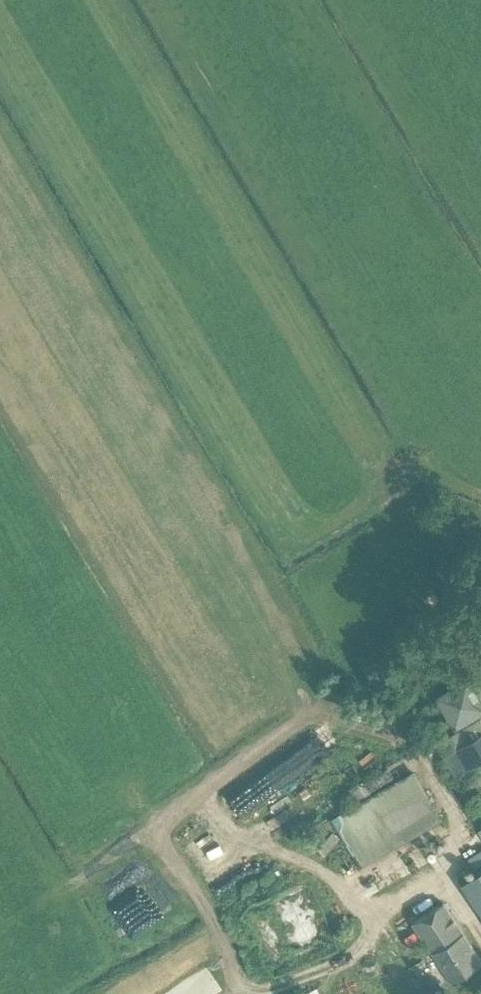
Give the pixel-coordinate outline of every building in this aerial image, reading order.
[(480,714),(480,701),(468,677),(434,697),(448,720),(444,723),(447,728),(451,725),(454,730),(480,714)] [(480,761),(480,724),(478,719),(436,744),(456,776),(480,761)] [(354,805),(330,820),(360,869),(440,821),(411,772),(371,795),(354,805)] [(467,859),(473,869),(480,864),(480,849),(467,859)] [(460,883),(480,915),(480,869),(460,883)] [(480,963),(480,962),(443,902),(412,922),(451,983),(480,963)] [(424,956),(430,952),(427,947),(421,951),(418,948),(410,947),(403,952),(402,960),(407,967),(416,969),(422,963),(424,956)]
